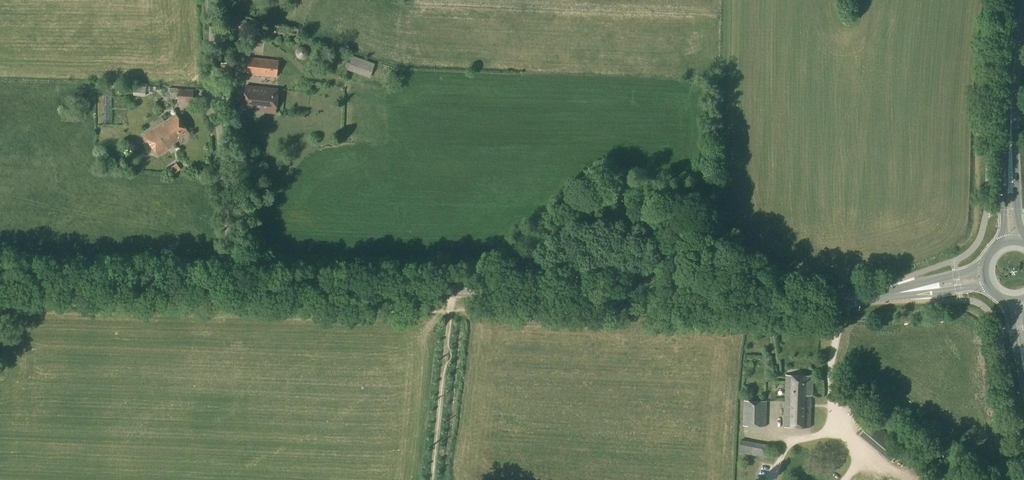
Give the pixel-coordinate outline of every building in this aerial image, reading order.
[(369,78),(374,64),(351,56),(346,69),(369,78)] [(276,77),(278,60),(248,57),(246,74),(276,77)] [(150,90),(150,88),(133,86),(132,95),(145,96),(145,90),(150,90)] [(275,113),(277,89),(245,86),(243,110),(256,111),(256,109),(264,110),(264,112),(275,113)] [(192,103),(192,89),(168,88),(168,92),(177,92),(177,102),(192,103)] [(159,126),(172,144),(188,133),(175,114),(159,126)] [(167,148),(172,144),(159,126),(153,129),(153,128),(143,135),(158,156),(168,149),(167,148)] [(172,175),(180,169),(176,163),(167,170),(172,175)] [(785,402),(811,403),(811,396),(813,396),(813,376),(786,375),(785,402)] [(766,427),(767,401),(744,401),(743,426),(766,427)] [(811,406),(811,403),(785,402),(785,427),(810,428),(811,406)] [(891,462),(903,448),(871,420),(859,435),(891,462)] [(772,459),(775,446),(741,440),(739,453),(772,459)]
